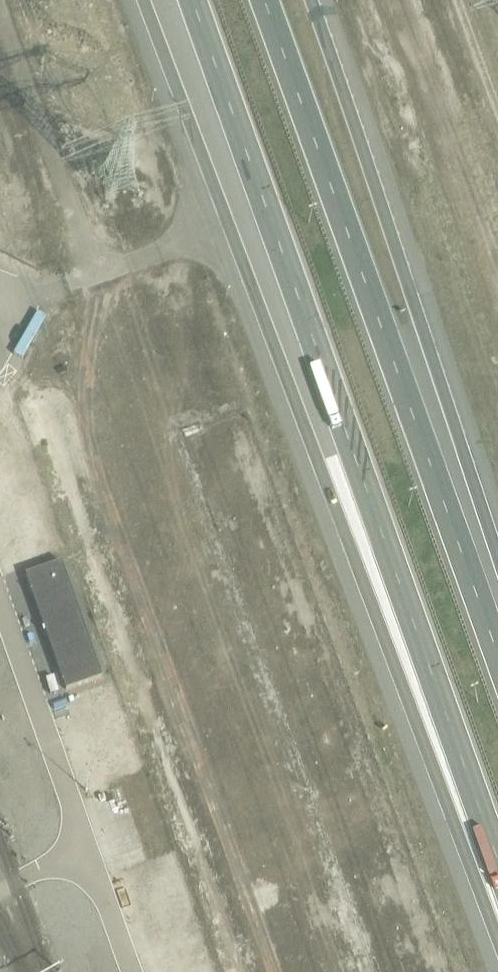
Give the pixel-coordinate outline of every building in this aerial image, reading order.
[(101,677),(61,562),(24,574),(65,690),(101,677)]
